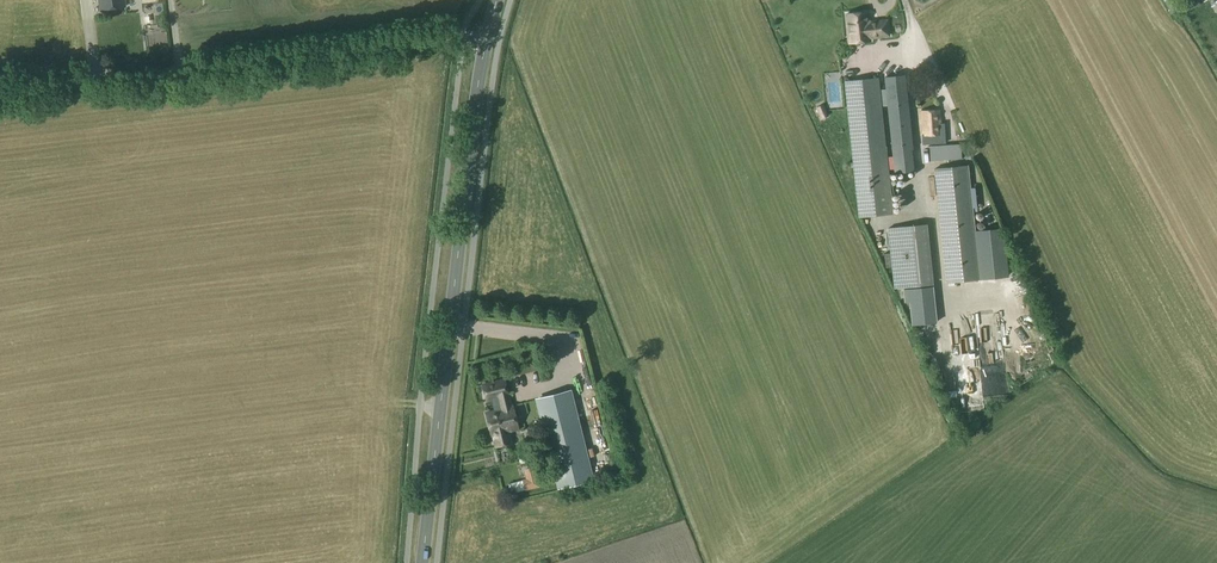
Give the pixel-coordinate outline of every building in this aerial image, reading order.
[(100,11),(125,8),(124,0),(98,0),(100,11)] [(1165,3),(1171,15),(1182,9),(1185,14),(1200,5),(1198,0),(1193,0),(1182,6),(1179,0),(1171,0),(1165,3)] [(867,13),(845,15),(848,44),(870,42),(869,39),(888,37),(887,22),(873,23),(873,24),(868,24),(867,13)] [(904,77),(884,79),(894,174),(912,172),(910,148),(911,148),(904,77)] [(878,79),(844,83),(858,218),(891,215),(878,79)] [(939,112),(921,113),(922,135),(924,135),(924,142),(932,142),(932,135),(940,134),(939,112)] [(962,161),(961,146),(928,147),(929,162),(962,161)] [(971,164),(936,167),(948,282),(982,278),(977,232),(971,164)] [(923,227),(886,230),(892,290),(929,287),(923,227)] [(1005,276),(1000,230),(977,232),(982,278),(1005,276)] [(909,301),(911,324),(936,322),(933,287),(903,290),(904,302),(909,301)] [(1004,392),(995,312),(971,315),(979,379),(987,378),(989,394),(1004,392)] [(978,409),(977,372),(953,373),(955,410),(978,409)] [(502,380),(483,385),(487,402),(507,397),(502,380)] [(567,392),(537,400),(559,485),(589,478),(567,392)] [(485,413),(493,447),(510,443),(510,440),(514,439),(512,432),(517,430),(512,407),(485,413)] [(509,480),(510,491),(534,488),(532,467),(519,468),(520,478),(509,480)] [(551,474),(540,476),(541,483),(553,480),(551,474)]
